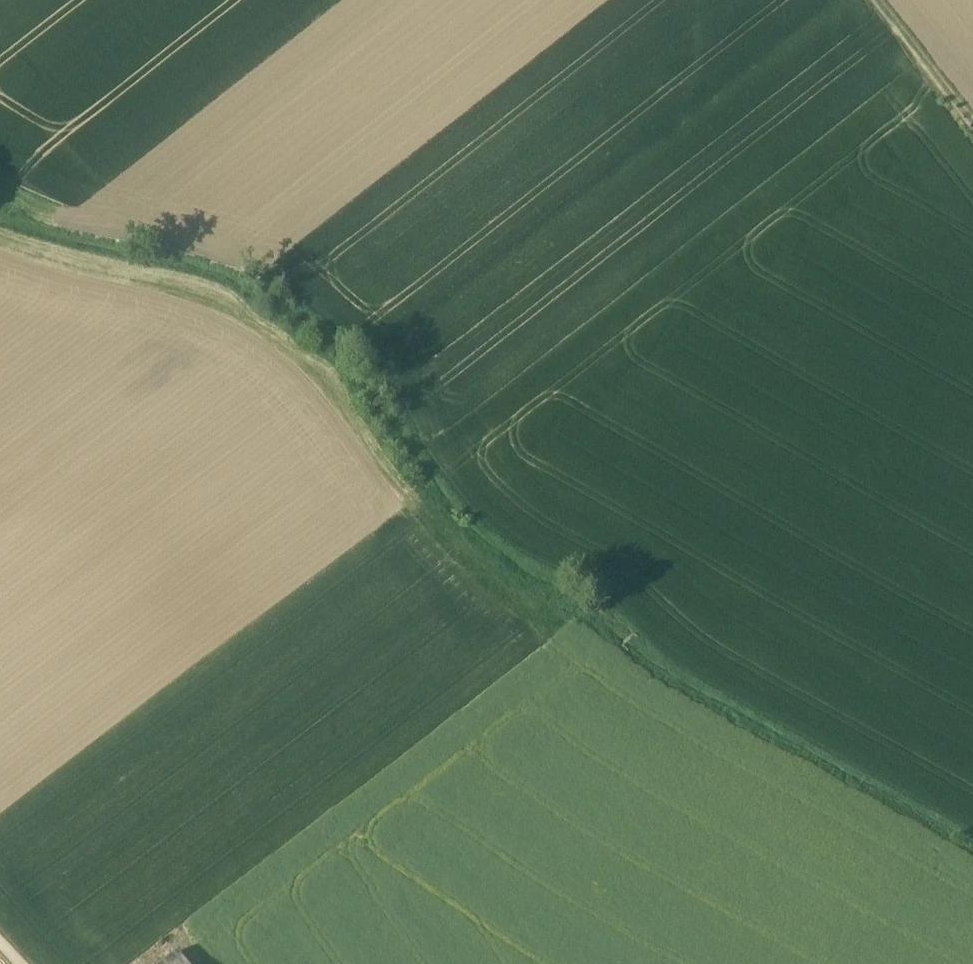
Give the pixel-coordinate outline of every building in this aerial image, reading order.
[(167,963),(184,963),(177,956),(167,963)]
